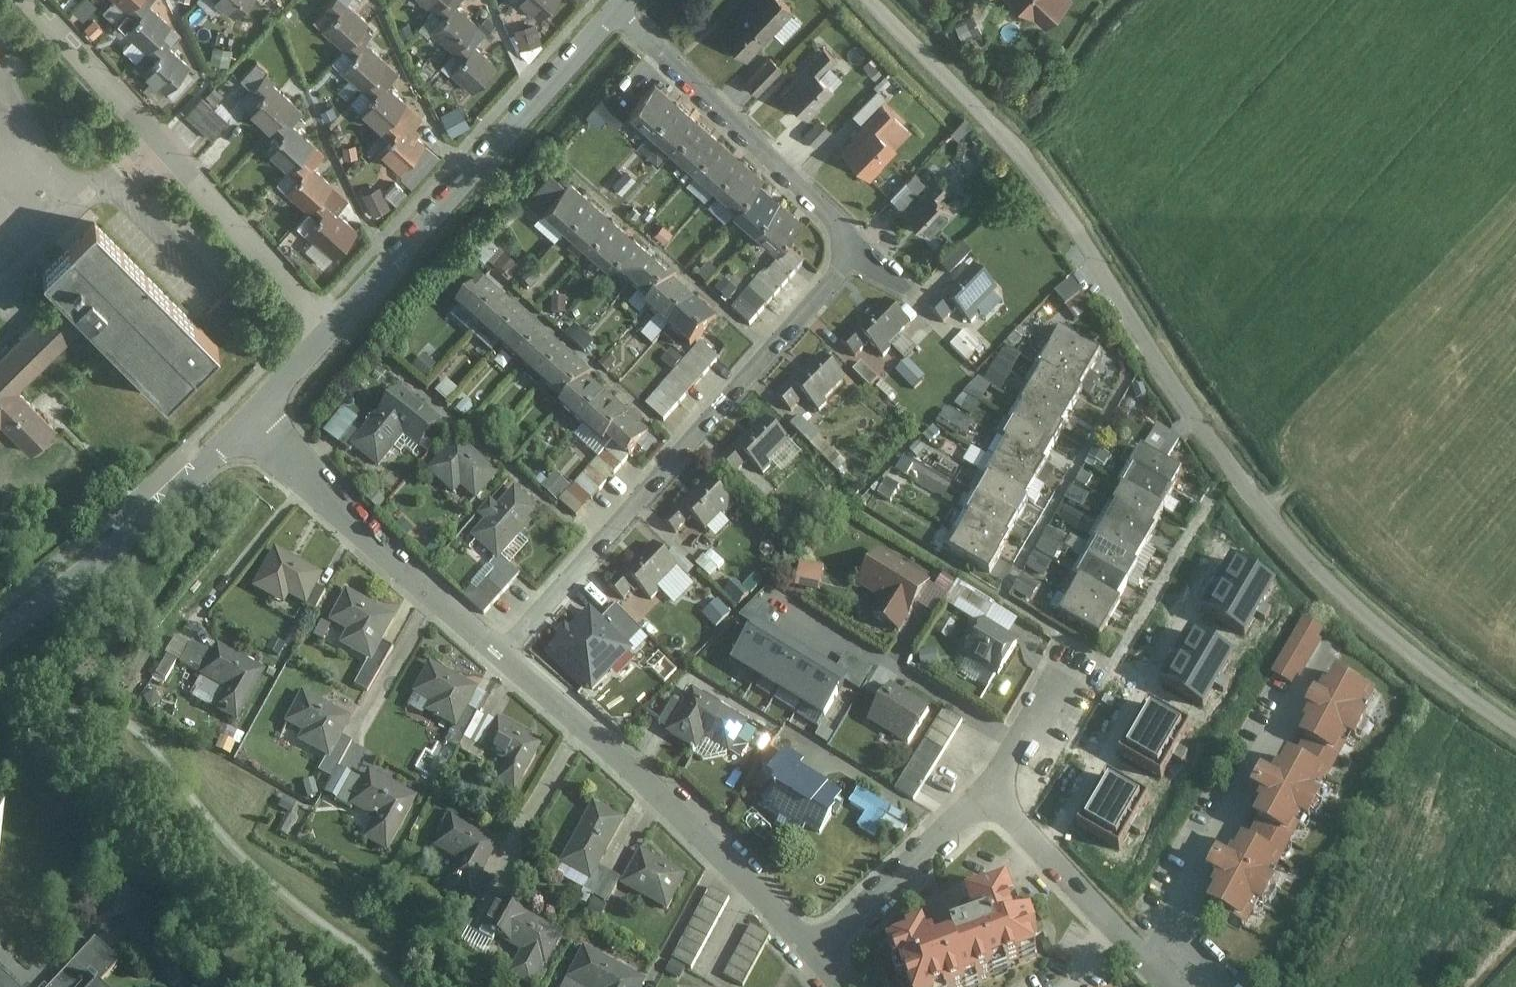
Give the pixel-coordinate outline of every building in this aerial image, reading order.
[(171,24),(149,4),(153,0),(138,0),(130,9),(115,25),(125,33),(147,50),(171,24)] [(130,9),(138,0),(119,0),(130,9)] [(250,0),(218,0),(235,16),(250,0)] [(369,24),(349,9),(356,0),(338,0),(328,11),(336,17),(323,34),(346,53),(369,24)] [(445,0),(421,0),(435,11),(445,0)] [(473,37),(480,29),(458,10),(467,0),(445,0),(435,11),(448,21),(435,37),(457,56),(473,37)] [(561,0),(522,0),(521,2),(543,21),(561,0)] [(792,8),(784,0),(747,0),(719,30),(747,56),(792,8)] [(1073,0),(1011,0),(1047,32),(1074,1),(1073,0)] [(537,23),(516,29),(521,48),(543,42),(537,23)] [(167,92),(191,66),(170,48),(183,33),(171,24),(147,50),(135,65),(167,92)] [(367,91),(389,65),(366,47),(374,37),(369,32),(373,27),(369,24),(346,53),(357,62),(347,74),(367,91)] [(479,96),(501,70),(478,50),(481,45),(473,37),(457,56),(465,62),(453,75),(479,96)] [(212,59),(230,63),(233,49),(215,45),(212,59)] [(782,92),(809,116),(833,87),(819,74),(835,58),(825,48),(782,92)] [(757,91),(780,66),(770,56),(746,82),(757,91)] [(271,128),(296,103),(273,83),(276,80),(268,73),(271,71),(257,60),(243,78),(263,92),(248,109),(271,128)] [(388,138),(411,109),(388,89),(400,75),(389,65),(367,91),(380,100),(364,117),(388,138)] [(652,129),(679,101),(658,81),(631,109),(652,129)] [(230,120),(202,97),(185,117),(213,140),(230,120)] [(652,129),(672,148),(699,120),(679,101),(652,129)] [(291,170),(314,143),(294,125),(305,110),(296,103),(271,128),(282,138),(269,153),(291,170)] [(840,149),(868,176),(897,146),(895,145),(910,130),(883,105),(840,149)] [(418,187),(442,160),(420,142),(424,137),(418,132),(425,122),(411,109),(388,138),(394,142),(382,156),(418,187)] [(721,140),(699,120),(672,148),(694,169),(721,140)] [(811,141),(822,149),(834,132),(823,124),(811,141)] [(721,140),(694,169),(716,188),(742,159),(721,140)] [(310,210),(333,185),(313,167),(325,152),(314,143),(291,170),(299,177),(289,193),(310,210)] [(742,159),(716,188),(737,207),(760,182),(763,177),(742,159)] [(907,211),(930,235),(954,212),(941,200),(951,190),(934,175),(925,183),(929,187),(907,211)] [(566,228),(593,200),(572,180),(546,208),(566,228)] [(782,202),(760,182),(737,207),(732,210),(755,229),(782,202)] [(308,230),(335,256),(357,232),(338,216),(351,201),(333,185),(310,210),(319,217),(308,230)] [(381,185),(362,194),(373,216),(392,207),(381,185)] [(566,228),(586,247),(613,219),(593,200),(566,228)] [(782,202),(755,229),(776,250),(803,223),(782,202)] [(1,425),(30,457),(61,428),(23,391),(91,323),(169,397),(221,345),(94,217),(39,272),(55,289),(0,342),(0,426),(1,425)] [(634,238),(613,219),(586,247),(608,266),(634,238)] [(474,246),(505,273),(518,259),(487,232),(474,246)] [(634,238),(608,266),(628,284),(656,256),(634,238)] [(751,324),(806,261),(787,245),(732,307),(751,324)] [(952,272),(966,257),(957,249),(943,264),(952,272)] [(676,275),(656,256),(628,284),(649,303),(671,280),(676,275)] [(977,309),(997,290),(973,267),(955,284),(953,282),(929,306),(944,322),(957,307),(971,323),(981,313),(977,309)] [(475,327),(501,298),(479,279),(453,308),(475,327)] [(1054,292),(1063,306),(1083,293),(1073,279),(1054,292)] [(695,299),(671,280),(649,303),(645,307),(670,327),(695,299)] [(501,298),(475,327),(497,346),(523,317),(501,298)] [(691,347),(717,319),(695,299),(670,327),(691,347)] [(889,346),(909,324),(884,299),(843,339),(857,353),(869,341),(883,356),(892,348),(889,346)] [(545,336),(523,317),(497,346),(519,365),(545,336)] [(952,343),(969,360),(985,344),(968,327),(952,343)] [(1051,346),(1091,369),(1101,352),(1061,329),(1051,346)] [(566,354),(545,336),(519,365),(541,384),(566,354)] [(664,419),(719,358),(701,341),(646,403),(664,419)] [(994,384),(1002,389),(1024,354),(1008,344),(986,379),(978,373),(958,404),(974,415),(994,384)] [(1051,346),(1041,363),(1043,364),(1082,386),(1091,369),(1051,346)] [(413,367),(429,379),(440,365),(424,353),(413,367)] [(588,373),(566,354),(541,384),(563,403),(587,375),(588,373)] [(825,399),(846,378),(820,354),(803,372),(802,370),(777,395),(792,409),(804,395),(819,410),(828,401),(825,399)] [(914,387),(926,375),(909,358),(897,370),(914,387)] [(878,376),(861,361),(853,369),(870,385),(878,376)] [(1033,382),(1074,405),(1084,387),(1082,386),(1043,364),(1033,382)] [(608,394),(587,375),(563,403),(561,405),(582,424),(608,394)] [(1033,382),(1023,399),(1026,401),(1064,423),(1074,405),(1033,382)] [(448,428),(395,386),(348,444),(377,467),(402,435),(418,448),(426,439),(435,446),(448,428)] [(608,394),(582,424),(604,442),(629,412),(608,394)] [(1014,420),(1055,443),(1066,424),(1064,423),(1026,401),(1014,420)] [(949,405),(940,419),(965,436),(975,422),(949,405)] [(651,431),(629,412),(604,442),(608,446),(615,439),(632,453),(651,431)] [(819,434),(799,415),(790,424),(811,443),(819,434)] [(789,440),(765,418),(747,434),(746,433),(720,458),(736,472),(749,459),(764,473),(772,465),(768,461),(789,440)] [(1014,420),(1005,437),(1007,438),(1046,460),(1055,443),(1014,420)] [(1146,445),(1169,458),(1182,435),(1158,422),(1146,445)] [(498,471),(456,436),(425,471),(453,493),(460,486),(475,499),(498,471)] [(996,456),(1037,479),(1048,461),(1046,460),(1007,438),(996,456)] [(559,499),(576,515),(632,453),(615,439),(608,446),(559,499)] [(1183,470),(1143,447),(1133,464),(1136,466),(1173,487),(1183,470)] [(996,456),(986,473),(989,475),(1027,496),(1037,479),(996,456)] [(1125,485),(1165,507),(1175,488),(1173,487),(1136,466),(1125,485)] [(979,492),(1019,515),(1029,497),(1027,496),(989,475),(979,492)] [(732,502),(707,480),(691,497),(690,495),(664,522),(676,532),(692,516),(706,529),(732,502)] [(500,557),(542,510),(514,485),(495,505),(490,499),(477,514),(483,519),(469,536),(495,558),(497,560),(500,557)] [(1165,507),(1125,485),(1115,503),(1117,504),(1155,525),(1165,507)] [(979,492),(969,510),(971,512),(1008,533),(1019,515),(979,492)] [(1106,524),(1147,546),(1158,527),(1155,525),(1117,504),(1106,524)] [(960,530),(1001,553),(1012,535),(1008,533),(971,512),(960,530)] [(1137,563),(1147,546),(1106,524),(1097,540),(1098,541),(1137,563)] [(1031,568),(1052,575),(1066,533),(1046,526),(1031,568)] [(1001,553),(960,530),(949,549),(990,573),(1001,553)] [(1088,559),(1128,582),(1138,563),(1137,563),(1098,541),(1088,559)] [(678,567),(652,543),(634,562),(633,560),(610,584),(624,598),(636,585),(650,598),(678,567)] [(322,573),(272,547),(250,587),(282,603),(286,596),(303,605),(315,585),(322,573)] [(715,576),(725,558),(708,547),(697,566),(715,576)] [(930,581),(879,550),(858,585),(879,599),(870,614),(899,633),(930,581)] [(521,574),(500,557),(497,560),(495,558),(490,564),(494,568),(475,589),(470,585),(462,595),(484,613),(521,574)] [(1088,559),(1079,576),(1081,577),(1119,598),(1128,582),(1088,559)] [(1233,561),(1218,587),(1260,611),(1263,606),(1275,586),(1233,561)] [(824,566),(803,562),(799,587),(820,590),(824,566)] [(1014,589),(1032,599),(1041,583),(1023,574),(1014,589)] [(1071,595),(1112,618),(1122,600),(1119,598),(1081,577),(1071,595)] [(951,596),(980,608),(986,594),(956,582),(951,596)] [(326,590),(315,585),(303,605),(302,608),(313,613),(326,590)] [(1211,599),(1204,613),(1245,636),(1257,616),(1260,611),(1218,587),(1211,599)] [(394,615),(344,588),(327,620),(346,630),(339,643),(367,659),(369,660),(380,640),(394,615)] [(1071,595),(1061,613),(1102,636),(1112,618),(1071,595)] [(618,633),(594,609),(577,627),(575,625),(549,651),(565,665),(568,661),(571,663),(580,654),(590,663),(618,633)] [(1020,640),(984,619),(962,654),(998,676),(1020,640)] [(1294,687),(1326,632),(1307,621),(1276,676),(1294,687)] [(757,628),(736,662),(804,704),(798,714),(818,726),(824,716),(825,716),(846,682),(834,675),(765,633),(757,628)] [(1192,633),(1177,659),(1218,683),(1221,678),(1233,657),(1192,633)] [(393,646),(380,640),(369,660),(367,659),(353,684),(368,692),(393,646)] [(263,670),(215,643),(197,675),(223,689),(212,710),(235,721),(263,670)] [(166,654),(154,674),(164,680),(176,661),(166,654)] [(1170,671),(1162,684),(1204,708),(1215,688),(1218,683),(1177,659),(1170,671)] [(478,687),(428,660),(410,692),(428,703),(424,711),(452,726),(455,728),(467,707),(478,687)] [(1298,757),(1332,774),(1348,745),(1345,745),(1350,736),(1359,741),(1374,715),(1366,710),(1376,690),(1339,671),(1332,684),(1328,682),(1322,693),(1318,691),(1309,707),(1313,709),(1306,720),(1310,722),(1302,736),(1307,738),(1298,757)] [(890,687),(870,720),(886,729),(888,725),(897,731),(895,735),(909,743),(929,711),(890,687)] [(748,723),(692,689),(682,706),(668,729),(666,733),(697,750),(704,739),(729,755),(732,751),(742,757),(757,732),(746,726),(748,723)] [(349,717),(300,690),(282,722),(300,732),(295,740),(325,756),(328,758),(340,734),(349,717)] [(668,729),(682,706),(672,701),(659,723),(668,729)] [(1135,731),(1120,756),(1162,780),(1174,759),(1177,754),(1180,749),(1191,729),(1150,705),(1135,731)] [(476,712),(467,707),(455,728),(452,726),(444,740),(458,747),(462,739),(476,712)] [(914,799),(962,721),(944,710),(896,788),(914,799)] [(494,721),(476,712),(462,739),(479,749),(494,721)] [(542,741),(496,717),(494,721),(479,749),(504,762),(493,782),(515,793),(542,741)] [(353,741),(340,734),(328,758),(325,756),(317,770),(331,778),(337,767),(353,741)] [(833,810),(841,796),(800,771),(805,764),(784,752),(766,779),(777,785),(772,792),(777,795),(769,808),(771,809),(768,814),(803,835),(806,828),(820,836),(836,811),(833,810)] [(1250,845),(1284,862),(1303,830),(1300,829),(1304,822),(1312,826),(1326,799),(1321,796),(1332,774),(1298,757),(1294,755),(1286,770),(1282,768),(1276,780),(1266,774),(1255,793),(1266,799),(1262,806),(1265,808),(1258,823),(1261,825),(1250,845)] [(347,804),(361,779),(337,767),(331,778),(323,792),(347,804)] [(416,797),(367,770),(361,779),(347,804),(373,818),(362,838),(386,851),(416,797)] [(1094,802),(1079,828),(1120,852),(1132,831),(1135,826),(1138,821),(1150,801),(1108,777),(1094,802)] [(867,813),(858,827),(876,838),(885,824),(903,836),(913,821),(860,787),(850,803),(867,813)] [(599,866),(623,817),(591,801),(559,863),(589,879),(591,880),(599,866)] [(498,840),(449,814),(432,846),(458,860),(446,881),(467,892),(470,894),(481,872),(498,840)] [(1218,894),(1210,909),(1251,930),(1261,910),(1266,912),(1281,886),(1274,882),(1284,862),(1250,845),(1246,843),(1239,856),(1236,855),(1232,862),(1221,856),(1210,878),(1221,884),(1215,893),(1218,894)] [(686,874),(640,849),(620,885),(667,910),(686,874)] [(609,871),(599,866),(591,880),(589,879),(583,890),(595,896),(609,871)] [(621,877),(609,871),(595,896),(607,902),(621,877)] [(495,879),(481,872),(470,894),(467,892),(462,901),(478,910),(486,896),(495,879)] [(934,940),(929,942),(925,929),(905,936),(907,941),(887,948),(898,982),(903,980),(905,986),(979,986),(978,985),(1010,974),(1009,970),(1038,959),(1031,938),(1039,934),(1034,920),(1017,926),(1015,920),(1022,917),(1010,886),(966,900),(974,927),(950,937),(952,944),(936,950),(934,940)] [(691,968),(729,898),(710,888),(672,958),(691,968)] [(168,906),(144,894),(133,914),(158,926),(168,906)] [(495,901),(486,896),(478,910),(467,928),(477,934),(495,901)] [(495,901),(477,934),(492,941),(494,938),(519,952),(507,975),(530,986),(531,986),(543,964),(546,966),(563,935),(495,901)] [(743,986),(769,935),(752,926),(725,978),(743,986)] [(98,986),(120,963),(96,941),(51,986),(99,986),(98,986)] [(582,946),(565,979),(581,986),(641,986),(645,979),(582,946)] [(0,973),(0,986),(16,986),(0,973)]
